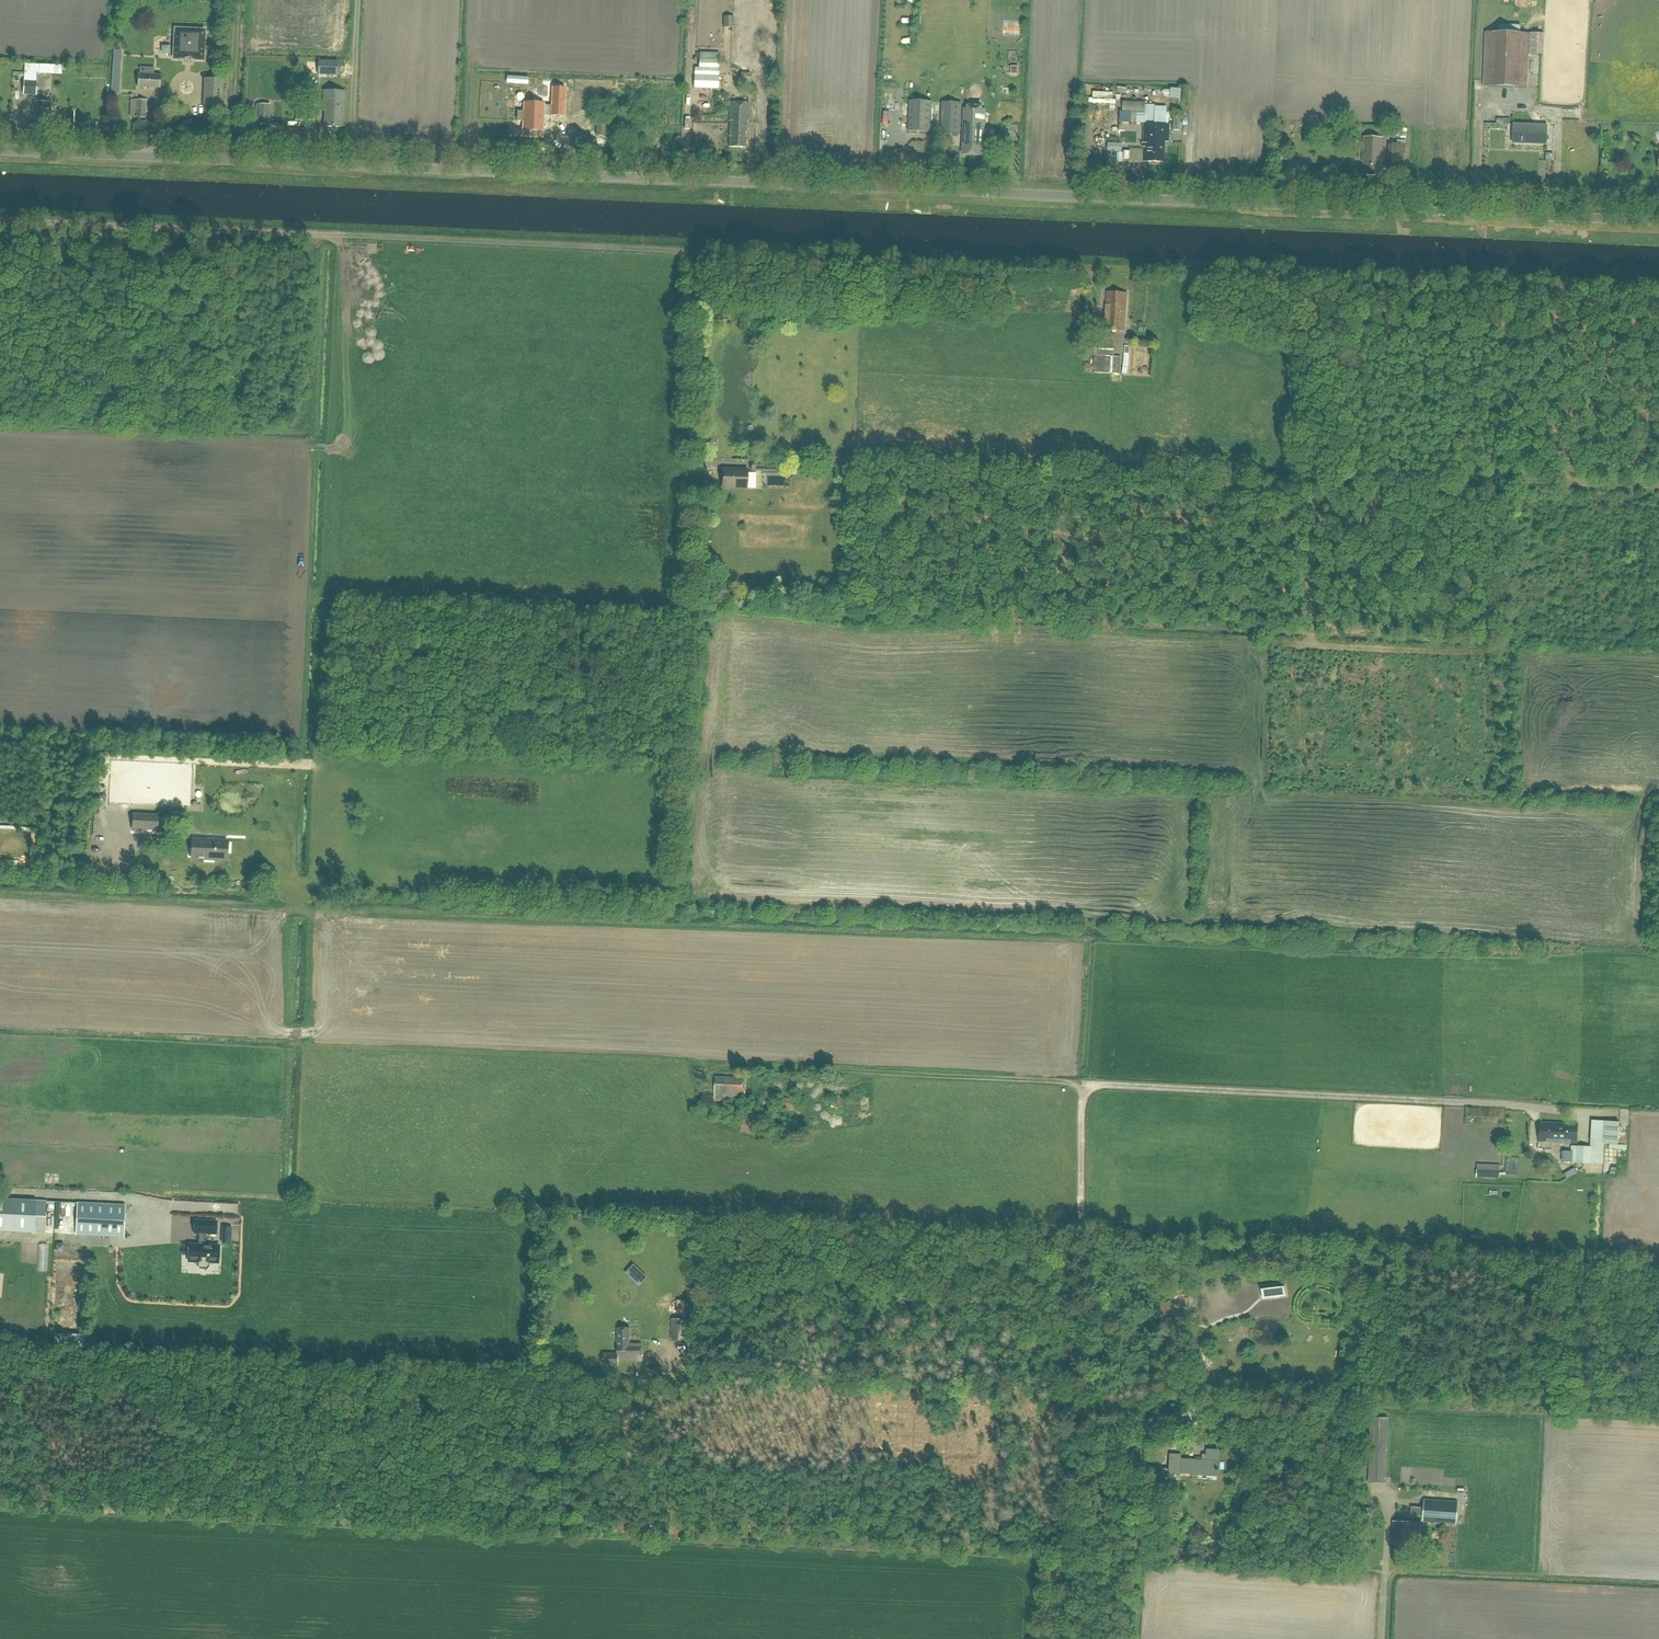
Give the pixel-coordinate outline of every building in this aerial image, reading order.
[(1520,26),(1498,25),(1498,33),(1485,33),(1483,87),(1528,89),(1529,55),(1543,55),(1544,35),(1520,34),(1520,26)] [(204,31),(175,29),(174,59),(203,60),(204,31)] [(718,54),(699,53),(698,68),(694,68),(693,88),(717,88),(718,54)] [(154,68),(140,68),(140,74),(138,74),(137,87),(160,88),(161,75),(154,75),(154,68)] [(37,75),(24,75),(23,95),(36,95),(37,75)] [(205,78),(204,106),(223,107),(225,79),(205,78)] [(344,92),(323,91),(322,111),(324,111),(324,126),(341,127),(342,101),(344,101),(344,92)] [(554,97),(553,119),(565,119),(566,98),(554,97)] [(147,101),(136,100),(136,118),(146,118),(147,101)] [(518,109),(517,122),(524,122),(523,131),(543,132),(544,101),(525,100),(524,109),(518,109)] [(931,101),(909,101),(908,131),(930,132),(931,101)] [(51,102),(34,102),(33,130),(50,131),(51,102)] [(961,103),(942,102),(941,132),(960,133),(961,103)] [(747,103),(729,103),(728,136),(729,136),(728,147),(745,147),(745,137),(743,137),(744,132),(746,132),(746,122),(747,122),(747,103)] [(1155,103),(1152,103),(1151,107),(1145,107),(1145,117),(1137,117),(1136,123),(1144,124),(1143,161),(1164,162),(1165,141),(1169,141),(1169,124),(1168,124),(1168,113),(1166,113),(1166,107),(1155,107),(1155,103)] [(259,104),(259,123),(267,123),(268,104),(259,104)] [(312,111),(302,110),(301,119),(312,120),(312,111)] [(983,111),(964,110),(963,154),(981,154),(982,143),(980,143),(980,136),(982,136),(983,111)] [(1547,125),(1513,124),(1512,140),(1526,141),(1526,143),(1546,144),(1547,125)] [(1382,137),(1362,137),(1361,161),(1363,162),(1362,175),(1379,175),(1380,161),(1381,161),(1382,137)] [(1019,145),(1003,144),(1003,153),(1018,153),(1019,145)] [(1405,145),(1388,145),(1387,169),(1401,170),(1400,175),(1404,175),(1405,145)] [(1124,331),(1127,293),(1107,291),(1104,330),(1124,331)] [(1094,356),(1112,357),(1113,343),(1094,343),(1094,356)] [(1094,356),(1093,372),(1120,374),(1121,357),(1112,357),(1094,356)] [(779,461),(769,461),(750,461),(750,471),(779,472),(779,461)] [(746,489),(746,470),(721,469),(721,488),(746,489)] [(104,804),(104,833),(117,833),(118,804),(104,804)] [(133,815),(132,828),(157,829),(158,816),(133,815)] [(227,842),(192,840),(191,858),(226,860),(227,842)] [(745,1097),(745,1078),(715,1077),(714,1099),(725,1099),(725,1096),(745,1097)] [(846,1112),(847,1112),(847,1101),(846,1101),(846,1100),(833,1099),(832,1112),(846,1112)] [(1576,1143),(1577,1124),(1539,1122),(1539,1142),(1576,1143)] [(1603,1165),(1604,1125),(1592,1124),(1590,1147),(1572,1146),(1571,1163),(1603,1165)] [(1500,1165),(1477,1164),(1476,1177),(1500,1178),(1500,1165)] [(36,1201),(0,1199),(0,1231),(123,1237),(125,1205),(36,1201)] [(189,1244),(189,1255),(188,1262),(193,1262),(198,1262),(198,1267),(200,1269),(206,1269),(208,1267),(209,1263),(218,1263),(219,1246),(205,1245),(206,1234),(216,1235),(216,1222),(195,1221),(194,1234),(198,1234),(198,1245),(189,1244)] [(671,1319),(671,1341),(682,1342),(682,1319),(671,1319)] [(613,1354),(603,1353),(603,1364),(618,1365),(618,1360),(641,1361),(642,1344),(629,1344),(630,1328),(614,1328),(613,1354)] [(1386,1483),(1388,1418),(1369,1418),(1368,1483),(1386,1483)] [(1218,1472),(1218,1469),(1217,1469),(1218,1450),(1207,1450),(1206,1458),(1196,1458),(1196,1460),(1180,1459),(1180,1455),(1170,1455),(1170,1469),(1163,1469),(1163,1477),(1170,1477),(1170,1473),(1180,1474),(1180,1473),(1217,1475),(1217,1472),(1218,1472)] [(1424,1499),(1422,1521),(1456,1524),(1457,1502),(1424,1499)] [(1371,1522),(1371,1508),(1357,1507),(1356,1521),(1371,1522)] [(1393,1521),(1392,1543),(1409,1544),(1409,1540),(1419,1541),(1420,1522),(1393,1521)]
